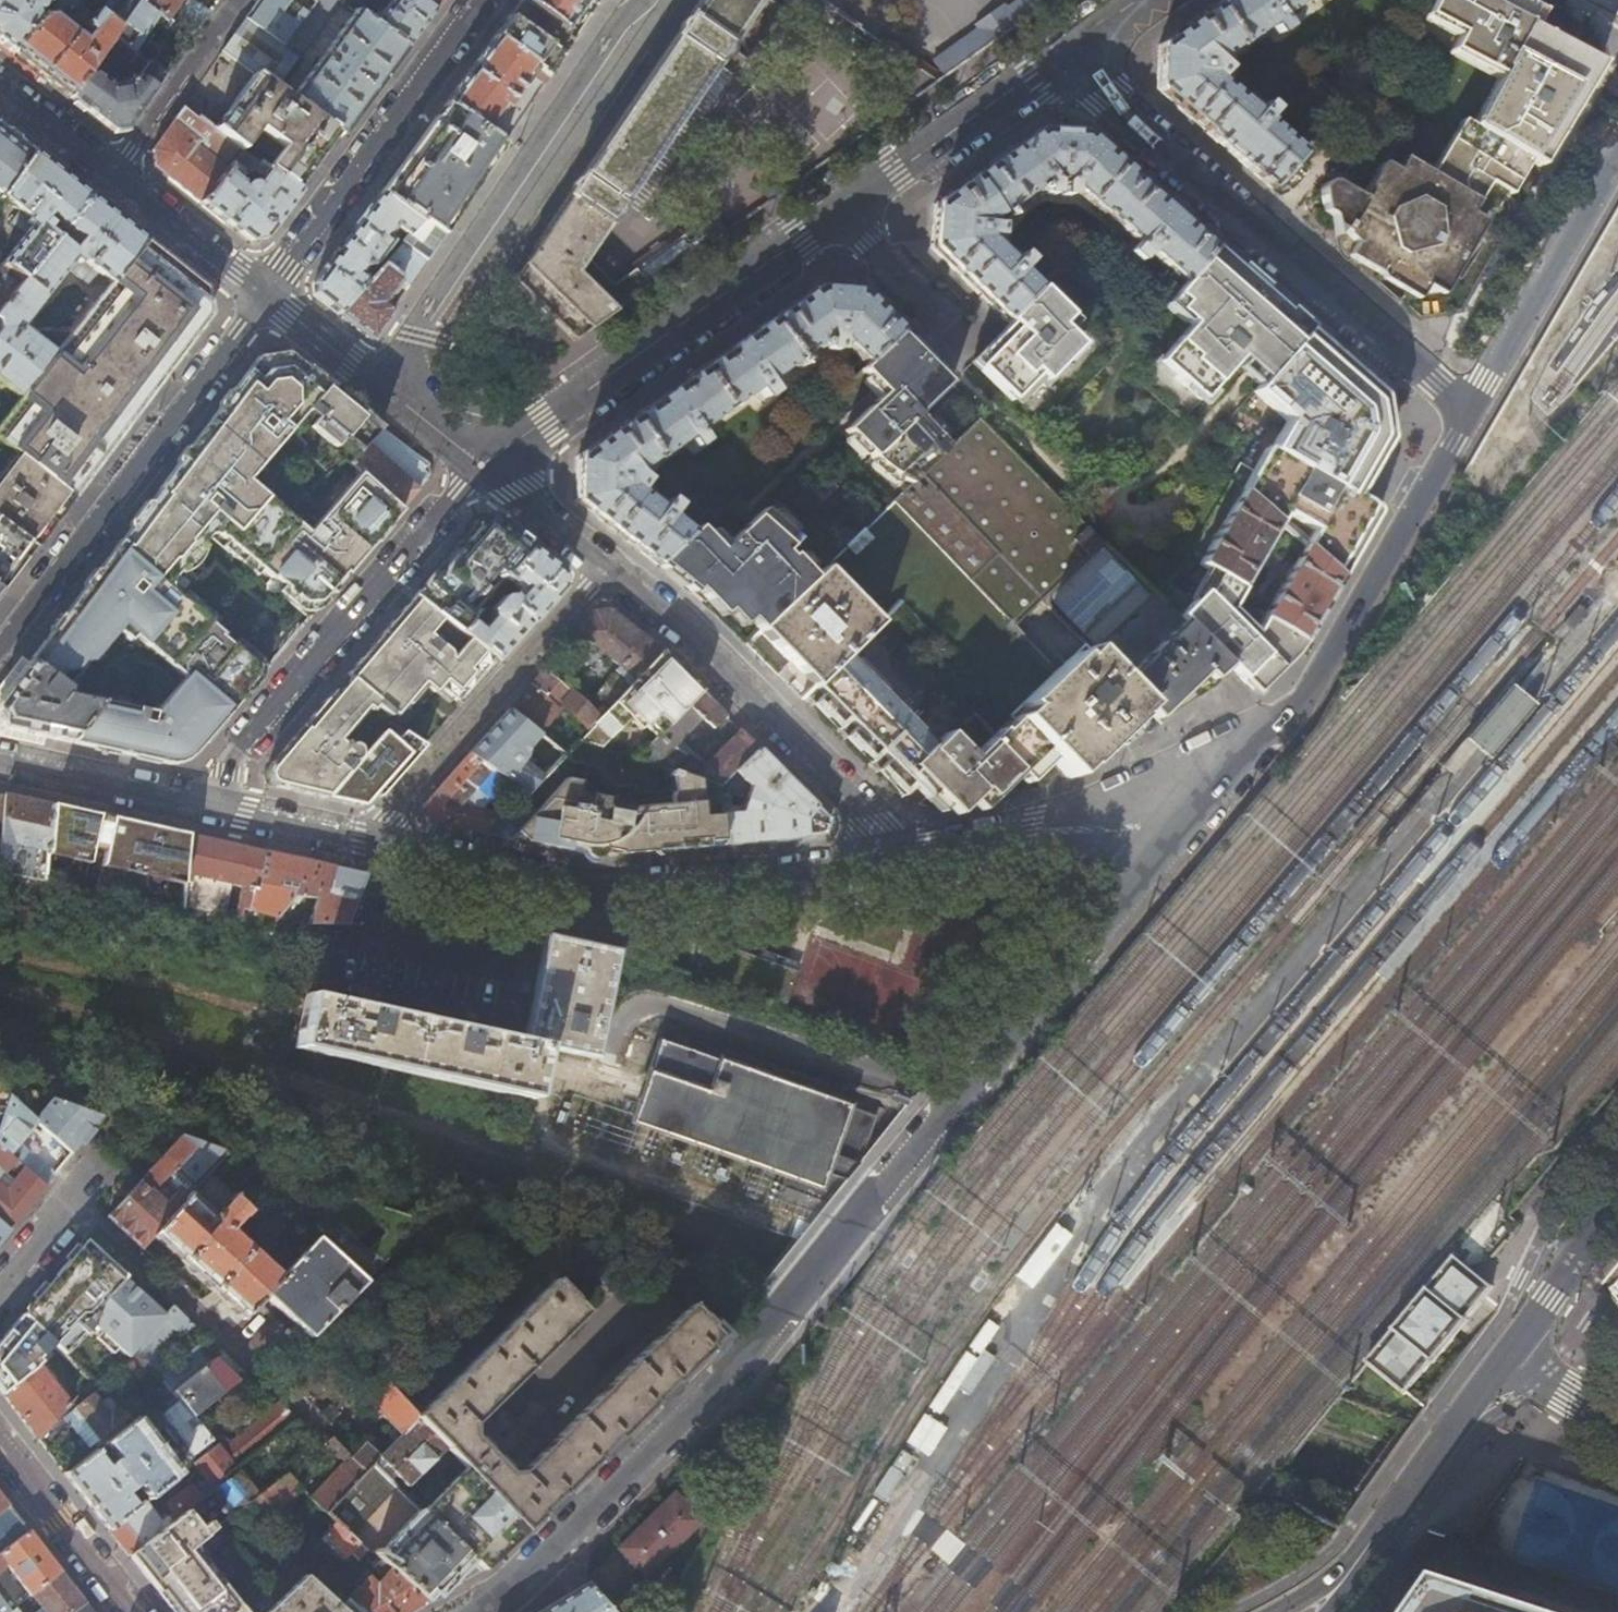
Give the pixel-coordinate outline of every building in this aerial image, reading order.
[(60,92),(68,99),(87,71),(102,50),(110,39),(137,1),(137,0),(106,0),(97,13),(96,11),(88,23),(87,25),(86,26),(86,27),(86,28),(86,30),(87,31),(87,32),(88,33),(82,40),(49,13),(53,3),(56,5),(58,0),(0,0),(0,44),(60,92)] [(73,10),(78,9),(82,0),(78,0),(76,5),(75,4),(73,10)] [(137,1),(170,24),(177,29),(190,38),(207,16),(209,12),(192,0),(137,0),(137,1)] [(244,19),(283,45),(294,29),(305,14),(288,2),(289,0),(257,0),(244,19)] [(340,0),(315,0),(314,1),(310,8),(306,13),(322,24),(340,0)] [(389,0),(376,17),(369,13),(371,10),(356,0),(347,0),(345,3),(345,4),(355,11),(405,48),(418,31),(431,13),(412,0),(389,0)] [(431,13),(441,0),(412,0),(431,13)] [(508,18),(546,46),(552,50),(553,51),(565,32),(521,0),(515,8),(508,18)] [(565,32),(575,39),(578,34),(569,28),(589,0),(521,0),(565,32)] [(696,5),(690,15),(567,197),(569,198),(609,226),(733,42),(761,0),(700,0),(696,5)] [(815,29),(891,84),(907,61),(830,8),(819,0),(773,0),(815,29)] [(1053,0),(1019,0),(1002,12),(999,7),(971,26),(974,32),(931,62),(942,79),(959,67),(996,40),(1053,0)] [(1269,25),(1276,35),(1293,23),(1286,13),(1304,0),(1222,0),(1177,32),(1158,45),(1156,89),(1188,117),(1234,157),(1270,188),(1302,154),(1269,124),(1267,121),(1275,112),(1259,98),(1250,108),(1222,83),(1230,73),(1216,61),(1235,48),(1237,48),(1269,25)] [(1423,17),(1461,34),(1452,51),(1502,79),(1474,129),(1462,122),(1432,176),(1494,211),(1525,159),(1535,164),(1594,64),(1523,27),(1531,11),(1511,0),(1431,0),(1423,17)] [(153,47),(142,39),(153,24),(164,32),(163,34),(170,38),(177,29),(170,24),(137,1),(110,39),(147,65),(151,64),(153,63),(155,61),(157,59),(157,56),(157,53),(156,51),(155,48),(153,47)] [(376,88),(405,48),(355,11),(325,52),(334,59),(330,64),(321,57),(290,99),(334,130),(341,135),(376,88)] [(322,24),(306,13),(305,14),(294,29),(310,41),(322,24)] [(501,27),(494,37),(532,65),(540,70),(553,51),(552,50),(546,46),(508,18),(501,27)] [(299,57),(283,45),(244,19),(235,32),(222,50),(255,73),(276,87),(299,57)] [(299,57),(310,41),(294,29),(283,45),(299,57)] [(532,65),(494,37),(484,50),(460,82),(445,104),(503,146),(509,137),(495,126),(532,75),(544,84),(549,77),(540,70),(532,65)] [(147,65),(110,39),(102,50),(127,66),(129,63),(141,71),(133,83),(127,79),(122,86),(112,88),(87,71),(68,99),(90,116),(110,132),(126,129),(164,76),(147,65)] [(220,53),(194,87),(224,110),(250,76),(220,53)] [(276,87),(255,73),(213,130),(241,150),(257,161),(291,187),(334,130),(290,99),(275,88),(276,87)] [(503,146),(445,104),(410,151),(379,194),(419,225),(421,222),(442,235),(455,216),(503,146)] [(231,162),(241,150),(213,130),(182,107),(170,124),(151,150),(154,166),(170,179),(200,203),(231,162)] [(0,127),(0,177),(9,184),(31,152),(5,131),(0,127)] [(1008,209),(1033,192),(1036,195),(1041,191),(1041,197),(1074,197),(1074,188),(1075,188),(1104,213),(1106,213),(1135,239),(1125,249),(1140,261),(1150,252),(1184,281),(1213,247),(1175,214),(1115,161),(1082,132),(1039,130),(1027,138),(948,194),(934,204),(930,248),(970,287),(1005,320),(1040,286),(1040,285),(1024,269),(1033,261),(1020,248),(1011,257),(996,243),(1001,238),(999,235),(1000,224),(989,223),(1004,213),(1007,216),(1011,213),(1008,209)] [(31,152),(9,184),(0,196),(19,211),(11,222),(25,233),(2,263),(23,279),(56,237),(47,231),(52,225),(45,220),(49,215),(64,227),(88,197),(54,170),(31,152)] [(1319,190),(1322,212),(1330,216),(1334,237),(1340,230),(1352,242),(1347,255),(1350,257),(1416,296),(1441,293),(1494,211),(1432,176),(1392,153),(1362,198),(1332,182),(1330,181),(1326,182),(1324,183),(1322,184),(1320,187),(1319,190)] [(241,169),(231,162),(200,203),(226,224),(248,242),(264,240),(284,213),(299,193),(291,187),(257,161),(250,171),(243,174),(239,172),(241,169)] [(9,184),(0,177),(0,196),(9,184)] [(419,225),(379,194),(347,237),(313,283),(314,294),(338,313),(368,281),(359,274),(365,265),(367,267),(373,266),(389,243),(387,242),(397,229),(408,237),(419,225)] [(116,218),(88,197),(64,227),(56,237),(23,279),(43,296),(64,269),(86,287),(97,273),(110,283),(145,241),(116,218)] [(586,259),(609,226),(569,198),(525,261),(513,281),(573,340),(589,330),(615,311),(577,274),(586,259)] [(421,222),(419,225),(408,237),(401,245),(425,260),(433,249),(442,235),(421,222)] [(661,278),(712,242),(724,234),(718,226),(709,232),(706,228),(689,240),(680,228),(632,263),(636,268),(613,284),(586,259),(577,274),(615,311),(661,278)] [(110,283),(54,354),(18,398),(0,421),(0,441),(15,452),(71,497),(90,471),(189,340),(208,315),(204,288),(186,274),(154,249),(145,241),(110,283)] [(417,273),(425,260),(401,245),(381,266),(409,285),(417,273)] [(1273,476),(1249,465),(1278,523),(1303,545),(1341,577),(1360,544),(1377,515),(1356,497),(1362,486),(1390,437),(1383,394),(1293,317),(1224,258),(1173,312),(1200,335),(1165,371),(1201,405),(1211,414),(1215,410),(1246,372),(1250,378),(1296,435),(1273,476)] [(23,279),(2,263),(0,265),(0,308),(23,279)] [(381,266),(368,281),(338,313),(355,327),(372,340),(388,316),(392,310),(383,304),(396,285),(405,290),(409,285),(381,266)] [(43,296),(23,279),(0,308),(0,384),(18,398),(54,354),(19,326),(43,296)] [(890,340),(899,332),(875,307),(859,292),(816,288),(805,296),(710,363),(591,447),(577,458),(576,501),(622,537),(657,565),(663,558),(690,533),(670,517),(677,508),(662,496),(655,505),(642,495),(651,484),(636,473),(656,459),(657,460),(689,437),(695,447),(711,437),(704,427),(752,393),(759,403),(774,392),(767,383),(794,364),(797,367),(803,363),(799,358),(820,344),(822,348),(826,345),(823,341),(828,338),(828,350),(840,350),(843,353),(849,346),(867,363),(890,340)] [(950,446),(919,413),(951,382),(926,358),(907,339),(899,332),(890,340),(867,363),(860,369),(867,376),(883,392),(877,398),(844,430),(867,454),(875,462),(885,470),(892,475),(901,479),(910,484),(950,446)] [(209,534),(219,532),(228,540),(261,568),(271,576),(273,574),(284,583),(304,600),(307,597),(316,595),(323,601),(334,589),(383,531),(400,511),(360,474),(309,533),(248,481),(298,421),(307,409),(327,385),(305,368),(286,353),(260,356),(231,395),(185,455),(143,511),(127,532),(91,580),(50,634),(30,660),(64,690),(115,630),(128,641),(134,633),(186,677),(157,711),(103,699),(71,742),(126,754),(164,762),(171,761),(179,758),(188,754),(195,751),(207,738),(246,692),(257,679),(251,674),(249,664),(252,661),(232,645),(221,636),(223,633),(212,625),(180,597),(170,589),(166,585),(170,580),(178,570),(201,544),(209,534)] [(883,392),(867,376),(863,380),(863,384),(877,398),(883,392)] [(365,414),(327,385),(307,409),(318,418),(311,427),(336,448),(342,440),(358,454),(380,427),(365,414)] [(307,409),(298,421),(349,464),(358,454),(342,440),(336,448),(311,427),(318,418),(307,409)] [(979,418),(950,446),(910,484),(824,567),(879,623),(902,601),(1009,714),(1056,668),(1014,625),(1039,601),(1046,609),(1047,608),(1047,596),(1103,541),(1067,506),(979,418)] [(358,454),(349,464),(360,474),(400,511),(423,484),(429,477),(428,464),(399,441),(380,427),(358,454)] [(15,452),(0,441),(0,472),(15,452)] [(71,497),(15,452),(0,472),(0,524),(33,547),(50,524),(71,497)] [(1239,484),(1196,561),(1240,590),(1278,523),(1249,465),(1239,484)] [(813,578),(790,554),(787,557),(782,552),(797,538),(758,512),(721,547),(717,552),(702,537),(694,529),(690,533),(663,558),(693,588),(690,591),(692,593),(702,583),(712,593),(727,609),(731,605),(746,619),(740,624),(741,625),(748,618),(753,613),(765,625),(813,578)] [(497,585),(500,582),(529,547),(504,527),(491,517),(479,518),(443,560),(413,595),(458,631),(468,620),(474,613),(460,603),(469,592),(460,585),(466,578),(472,582),(479,572),(485,576),(488,572),(493,575),(489,580),(497,585)] [(0,524),(0,591),(21,563),(23,560),(33,547),(0,524)] [(721,547),(710,535),(706,534),(702,537),(717,552),(721,547)] [(261,568),(228,540),(222,546),(256,575),(261,568)] [(1086,648),(1150,587),(1103,541),(1047,596),(1047,608),(1082,644),(1086,648)] [(184,576),(208,549),(201,544),(178,570),(184,576)] [(1303,545),(1294,561),(1285,577),(1281,583),(1276,580),(1273,585),(1279,587),(1263,614),(1261,618),(1304,642),(1325,606),(1341,577),(1303,545)] [(529,547),(500,582),(503,585),(507,580),(517,587),(510,596),(507,594),(500,595),(490,607),(489,614),(491,616),(480,629),(468,620),(458,631),(498,662),(528,628),(562,589),(561,572),(544,559),(529,547)] [(693,588),(663,558),(657,565),(688,589),(690,591),(693,588)] [(1279,573),(1285,577),(1294,561),(1288,558),(1279,573)] [(824,567),(813,578),(765,625),(760,629),(814,686),(849,652),(879,623),(824,567)] [(308,619),(323,601),(316,595),(307,597),(304,600),(284,583),(276,592),(308,619)] [(706,599),(712,593),(702,583),(692,593),(702,602),(706,599)] [(1185,622),(1150,587),(1086,648),(1122,684),(1185,622)] [(217,619),(185,591),(180,597),(212,625),(217,619)] [(727,609),(712,593),(706,599),(721,615),(727,609)] [(398,716),(431,679),(460,705),(471,693),(498,662),(458,631),(413,595),(374,642),(301,728),(269,765),(272,768),(271,769),(270,770),(270,772),(270,776),(271,779),(272,781),(275,783),(275,786),(294,791),(324,797),(335,785),(353,765),(349,762),(351,762),(355,761),(357,760),(358,759),(360,755),(360,750),(360,748),(359,746),(358,745),(356,744),(354,743),(352,743),(348,743),(346,741),(343,743),(338,739),(368,706),(372,709),(377,704),(389,715),(392,711),(398,716)] [(746,619),(731,605),(727,609),(740,624),(746,619)] [(576,632),(632,681),(660,650),(623,620),(610,609),(594,611),(576,632)] [(765,625),(753,613),(748,618),(760,629),(765,625)] [(1235,672),(1224,661),(1185,622),(1122,684),(1143,707),(1159,723),(1189,703),(1234,673),(1235,672)] [(270,664),(238,637),(232,645),(252,661),(249,664),(251,674),(257,679),(270,664)] [(1122,684),(1086,648),(1082,644),(1056,668),(1009,714),(1015,720),(1052,759),(1069,778),(1143,707),(1122,684)] [(656,735),(701,690),(683,672),(660,650),(632,681),(614,701),(587,730),(578,740),(603,748),(630,719),(642,729),(646,725),(656,735)] [(937,814),(940,811),(944,807),(948,811),(953,816),(961,808),(967,802),(972,806),(977,812),(986,803),(1014,775),(1024,786),(1052,759),(1015,720),(1002,733),(1000,730),(970,760),(945,734),(936,742),(849,652),(814,686),(822,694),(812,704),(837,730),(846,720),(854,728),(844,737),(869,762),(878,753),(886,761),(877,770),(902,796),(911,787),(932,808),(937,814)] [(103,699),(64,693),(64,690),(30,660),(16,678),(0,700),(0,708),(8,728),(51,738),(71,742),(103,699)] [(541,671),(529,685),(587,730),(614,701),(585,674),(567,692),(541,671)] [(1538,704),(1514,683),(1467,736),(1491,757),(1538,704)] [(520,695),(507,709),(540,735),(565,754),(578,740),(587,730),(529,685),(520,695)] [(710,700),(701,690),(656,735),(634,758),(670,770),(693,778),(704,767),(670,748),(701,717),(705,721),(706,720),(714,727),(725,715),(710,700)] [(527,749),(540,735),(507,709),(490,729),(468,753),(504,781),(526,797),(543,777),(533,770),(521,772),(520,765),(523,761),(525,758),(526,754),(527,749)] [(740,730),(704,767),(693,778),(720,787),(758,747),(747,737),(740,730)] [(346,796),(341,801),(361,806),(373,793),(378,797),(396,777),(424,746),(402,733),(393,742),(382,733),(358,759),(357,760),(353,765),(335,785),(346,796)] [(824,834),(829,818),(789,778),(758,747),(720,787),(724,846),(762,843),(784,841),(824,834)] [(490,797),(504,781),(468,753),(423,805),(427,820),(467,829),(485,833),(494,812),(475,808),(476,801),(478,802),(482,802),(485,801),(488,799),(490,797)] [(724,846),(720,787),(693,778),(670,770),(669,775),(675,778),(665,807),(624,810),(624,802),(612,803),(609,817),(595,814),(596,806),(575,801),(579,784),(565,777),(560,782),(549,771),(543,777),(526,797),(537,805),(508,838),(535,844),(592,857),(629,854),(685,849),(724,846)] [(335,785),(324,797),(335,800),(341,801),(346,796),(335,785)] [(4,794),(0,831),(0,873),(7,874),(41,881),(45,847),(50,804),(23,798),(4,794)] [(81,810),(50,804),(45,847),(89,857),(91,848),(99,814),(81,810)] [(111,817),(99,814),(91,848),(103,851),(111,817)] [(147,825),(111,817),(103,851),(94,891),(135,899),(141,868),(183,878),(183,876),(187,834),(147,825)] [(251,848),(187,834),(183,876),(241,887),(232,918),(237,919),(240,908),(276,916),(290,900),(295,901),(299,897),(316,899),(308,924),(321,924),(348,924),(360,889),(366,873),(364,873),(338,867),(251,848)] [(521,1038),(542,1042),(592,1052),(593,1046),(611,953),(543,933),(521,1038)] [(542,1042),(521,1038),(489,1032),(491,1023),(455,1016),(453,1024),(384,1011),(386,1002),(351,994),(349,1004),(306,996),(303,1013),(300,1031),(297,1046),(531,1093),(533,1086),(539,1057),(542,1042)] [(714,1090),(724,1062),(659,1040),(648,1068),(714,1090)] [(775,1173),(819,1189),(831,1154),(848,1104),(724,1062),(714,1090),(648,1068),(641,1089),(631,1115),(628,1122),(690,1144),(735,1159),(775,1173)] [(12,1085),(11,1089),(8,1097),(44,1128),(49,1134),(71,1153),(87,1134),(103,1115),(53,1099),(45,1111),(33,1101),(36,1094),(12,1085)] [(5,1108),(8,1097),(11,1089),(0,1089),(0,1108),(5,1108)] [(44,1128),(8,1097),(5,1108),(0,1124),(0,1148),(9,1155),(33,1127),(39,1133),(44,1128)] [(878,1114),(848,1104),(831,1154),(819,1189),(830,1193),(835,1195),(854,1170),(861,1162),(878,1114)] [(59,1169),(71,1153),(49,1134),(22,1166),(45,1185),(59,1169)] [(188,1197),(189,1197),(187,1195),(186,1195),(183,1192),(180,1196),(175,1192),(166,1203),(164,1201),(153,1191),(157,1187),(163,1180),(169,1186),(173,1181),(175,1179),(176,1178),(182,1172),(198,1187),(212,1171),(229,1153),(181,1135),(162,1156),(160,1157),(156,1162),(153,1165),(149,1170),(107,1216),(126,1233),(141,1248),(153,1235),(188,1197)] [(9,1228),(27,1206),(45,1185),(22,1166),(20,1165),(16,1160),(9,1155),(0,1148),(0,1176),(3,1172),(5,1173),(9,1168),(18,1176),(6,1189),(0,1184),(0,1221),(9,1228)] [(193,1192),(189,1197),(188,1197),(153,1235),(242,1316),(263,1294),(282,1274),(231,1226),(243,1214),(244,1214),(251,1206),(235,1191),(215,1212),(193,1192)] [(303,1252),(282,1274),(263,1294),(308,1339),(383,1264),(336,1216),(303,1252)] [(9,1228),(0,1221),(0,1239),(9,1228)] [(164,1314),(84,1239),(79,1245),(89,1245),(163,1315),(164,1314)] [(163,1315),(89,1245),(79,1245),(52,1278),(39,1294),(22,1314),(42,1334),(51,1342),(58,1349),(66,1356),(92,1327),(102,1335),(119,1351),(126,1358),(132,1352),(163,1315)] [(1368,1361),(1406,1392),(1432,1360),(1433,1361),(1467,1319),(1466,1318),(1491,1289),(1454,1258),(1368,1361)] [(361,1332),(372,1344),(390,1327),(391,1328),(410,1310),(380,1278),(362,1297),(362,1298),(346,1316),(357,1328),(361,1332)] [(552,1281),(414,1419),(444,1449),(463,1467),(525,1529),(543,1512),(583,1472),(626,1429),(683,1373),(720,1336),(720,1335),(690,1304),(542,1451),(493,1402),(582,1311),(552,1281)] [(163,1315),(132,1352),(149,1366),(171,1392),(214,1356),(220,1350),(207,1338),(168,1373),(160,1362),(192,1324),(172,1305),(164,1314),(163,1315)] [(22,1314),(0,1340),(0,1390),(3,1394),(37,1366),(39,1364),(28,1350),(42,1334),(22,1314)] [(119,1351),(102,1335),(92,1345),(109,1361),(119,1351)] [(58,1349),(51,1342),(40,1355),(46,1361),(58,1349)] [(236,1380),(214,1356),(171,1392),(178,1402),(191,1418),(236,1380)] [(365,1370),(374,1379),(392,1396),(401,1387),(375,1360),(365,1370)] [(46,1378),(37,1366),(3,1394),(25,1422),(38,1439),(59,1415),(67,1405),(51,1383),(55,1380),(51,1374),(46,1378)] [(397,1394),(408,1405),(428,1384),(417,1373),(397,1394)] [(414,1419),(392,1396),(374,1379),(358,1395),(393,1432),(398,1437),(391,1444),(378,1457),(364,1444),(351,1457),(366,1472),(373,1464),(379,1459),(407,1486),(422,1471),(429,1464),(444,1449),(414,1419)] [(109,1398),(101,1404),(93,1394),(62,1419),(69,1426),(87,1448),(93,1443),(98,1449),(133,1422),(133,1421),(109,1398)] [(191,1418),(178,1402),(161,1416),(192,1458),(187,1462),(190,1467),(192,1465),(216,1447),(210,1440),(204,1433),(194,1421),(191,1418)] [(263,1450),(268,1446),(265,1442),(295,1418),(278,1403),(220,1452),(236,1472),(237,1471),(263,1450)] [(320,1414),(329,1424),(341,1412),(332,1403),(320,1414)] [(62,1419),(59,1415),(38,1439),(47,1450),(63,1435),(65,1429),(69,1426),(62,1419)] [(263,1450),(270,1457),(305,1428),(295,1418),(265,1442),(268,1446),(263,1450)] [(98,1449),(71,1469),(65,1474),(86,1501),(108,1528),(134,1508),(125,1495),(138,1485),(148,1498),(175,1477),(148,1443),(156,1437),(148,1427),(141,1433),(133,1422),(98,1449)] [(327,1514),(366,1472),(351,1457),(331,1437),(322,1444),(320,1441),(316,1446),(329,1458),(333,1455),(346,1460),(308,1497),(327,1514)] [(220,1452),(216,1447),(192,1465),(204,1480),(212,1490),(213,1489),(236,1472),(220,1452)] [(65,1474),(71,1469),(60,1457),(55,1461),(65,1474)] [(373,1464),(366,1472),(327,1514),(335,1521),(350,1535),(396,1486),(373,1464)] [(285,1474),(285,1477),(300,1490),(310,1482),(296,1466),(285,1474)] [(463,1467),(421,1511),(469,1557),(482,1570),(501,1553),(525,1529),(463,1467)] [(236,1472),(213,1489),(236,1514),(258,1497),(237,1471),(236,1472)] [(305,1495),(300,1490),(285,1477),(258,1497),(236,1514),(254,1530),(295,1495),(300,1499),(305,1495)] [(175,1519),(212,1490),(204,1480),(193,1488),(190,1485),(164,1505),(171,1514),(175,1519)] [(213,1489),(212,1490),(175,1519),(130,1554),(130,1555),(145,1574),(175,1611),(257,1611),(199,1539),(236,1514),(213,1489)] [(617,1549),(643,1578),(698,1525),(673,1495),(617,1549)] [(130,1554),(175,1519),(171,1514),(159,1522),(143,1502),(134,1508),(108,1528),(109,1529),(108,1530),(118,1542),(129,1556),(130,1555),(130,1554)] [(7,1505),(0,1511),(0,1553),(28,1531),(17,1518),(7,1505)] [(377,1544),(369,1551),(379,1560),(428,1603),(469,1559),(469,1557),(421,1511),(419,1509),(381,1548),(377,1544)] [(236,1514),(199,1539),(257,1611),(345,1611),(330,1599),(313,1583),(254,1530),(236,1514)] [(367,1550),(350,1535),(335,1521),(320,1538),(344,1559),(350,1552),(359,1559),(367,1550)] [(1,1570),(4,1564),(29,1596),(59,1571),(42,1549),(28,1531),(0,1553),(0,1571),(1,1570)] [(330,1599),(345,1611),(412,1611),(428,1603),(379,1560),(373,1567),(384,1577),(376,1585),(373,1582),(376,1578),(368,1572),(365,1575),(368,1578),(347,1600),(337,1591),(330,1599)] [(330,1564),(313,1583),(330,1599),(337,1591),(347,1580),(330,1564)] [(59,1571),(29,1596),(24,1601),(27,1605),(34,1600),(44,1611),(69,1611),(83,1602),(69,1584),(59,1571)] [(1414,1611),(1552,1611),(1440,1575),(1414,1611)] [(587,1583),(586,1583),(568,1594),(538,1611),(612,1611),(587,1583)] [(14,1609),(16,1607),(0,1588),(0,1611),(10,1611),(14,1609)] [(83,1602),(69,1611),(92,1611),(83,1602)]
